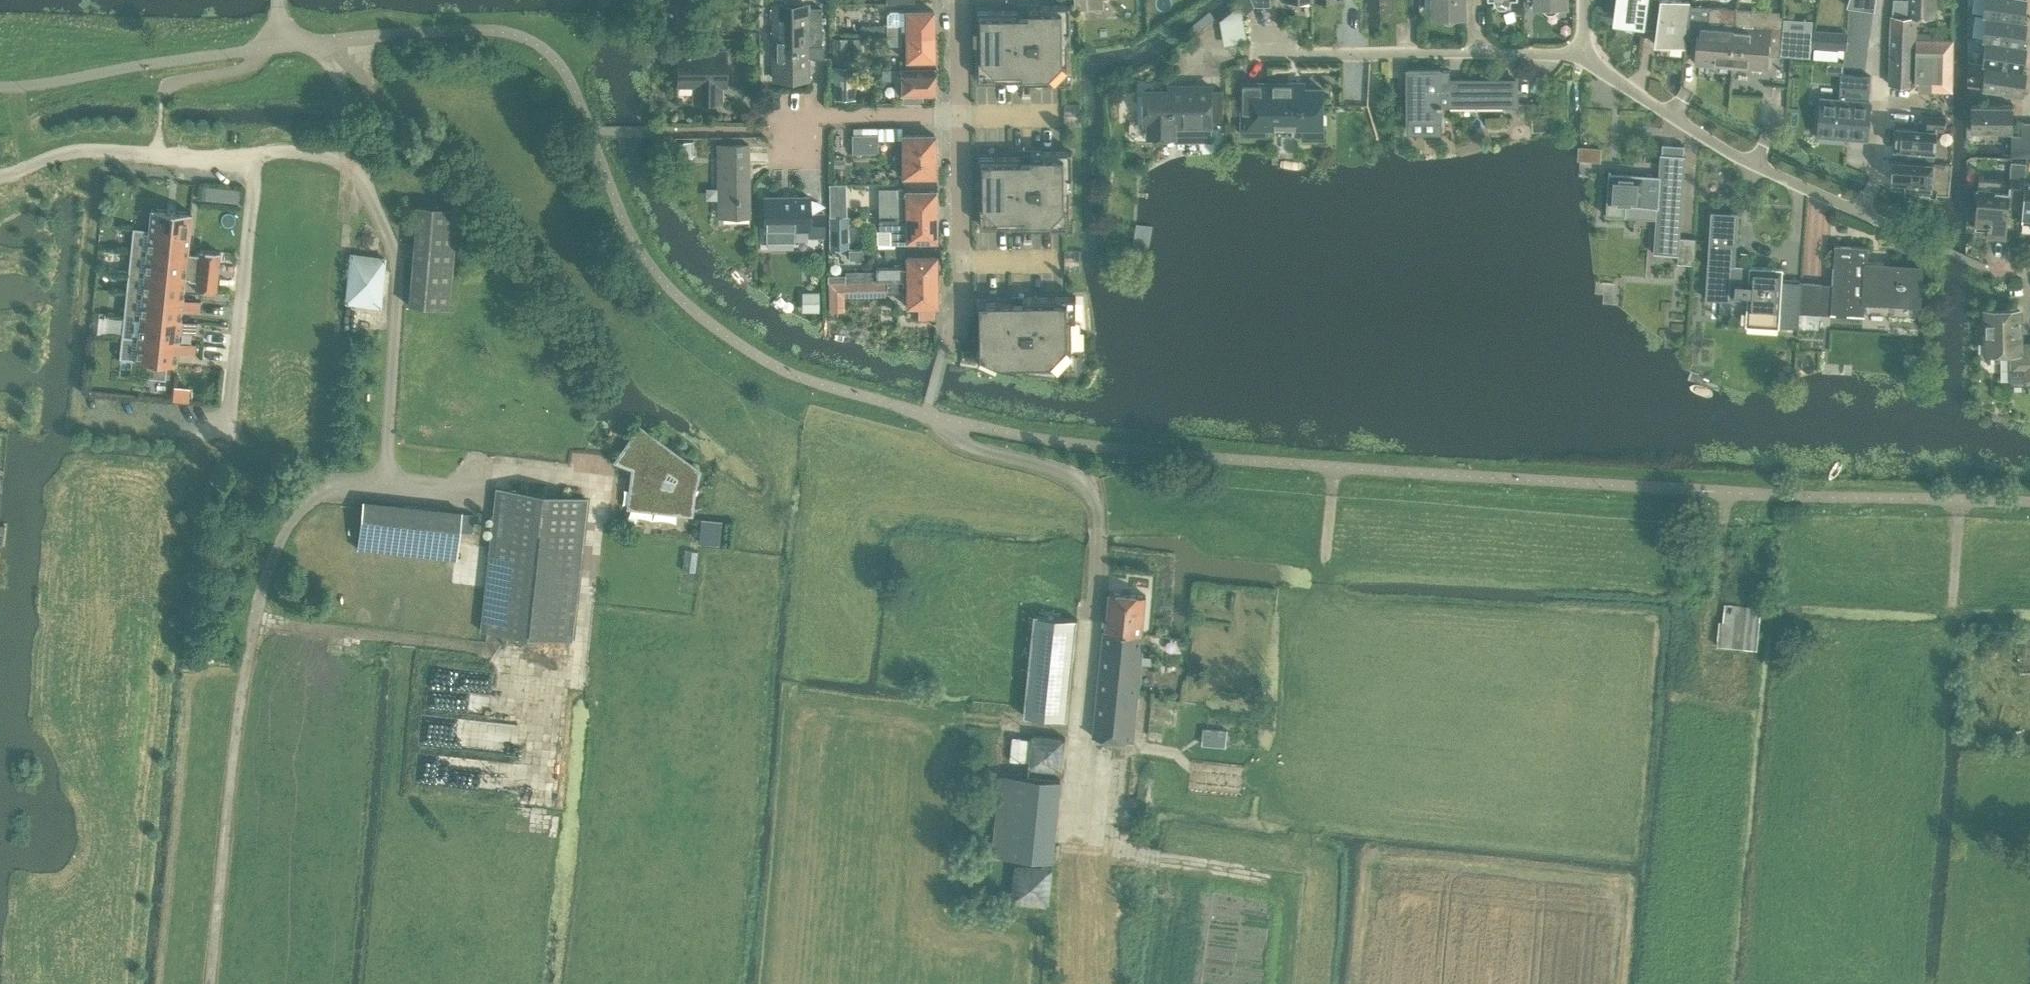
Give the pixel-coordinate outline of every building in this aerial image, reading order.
[(688,37),(688,0),(661,0),(662,37),(688,37)] [(1076,11),(1105,9),(1104,0),(1076,0),(1076,11)] [(1435,16),(1441,16),(1443,21),(1447,24),(1452,24),(1457,20),(1458,15),(1465,15),(1464,0),(1434,0),(1435,16)] [(1488,1),(1494,1),(1496,5),(1500,9),(1506,8),(1510,5),(1511,0),(1518,0),(1488,0),(1488,1)] [(1536,6),(1543,6),(1544,11),(1549,14),(1554,14),(1558,11),(1560,6),(1566,5),(1566,0),(1536,0),(1536,6)] [(1613,23),(1629,25),(1630,22),(1643,23),(1643,27),(1644,27),(1648,0),(1616,0),(1613,23)] [(1644,27),(1656,29),(1654,43),(1683,47),(1689,1),(1684,0),(1648,0),(1644,27)] [(1891,36),(1900,36),(1900,31),(1915,32),(1916,32),(1917,16),(1935,16),(1936,0),(1894,0),(1893,14),(1892,14),(1891,36)] [(1988,15),(2023,20),(2023,19),(2026,0),(1987,0),(1985,15),(1988,15)] [(1699,65),(1731,68),(1736,8),(1712,7),(1690,5),(1686,46),(1700,47),(1699,65)] [(1736,8),(1731,68),(1764,70),(1765,55),(1766,49),(1779,50),(1781,23),(1782,16),(1779,16),(1779,12),(1738,8),(1738,6),(1736,5),(1736,8)] [(977,12),(978,80),(1022,79),(1022,82),(1067,81),(1067,44),(1066,44),(1066,32),(1069,32),(1069,6),(1017,7),(1018,11),(977,12)] [(806,53),(820,53),(819,7),(790,8),(768,9),(769,31),(770,77),(807,76),(806,53)] [(886,26),(860,26),(860,34),(886,34),(886,35),(932,35),(932,9),(904,10),(889,11),(886,14),(886,26)] [(1984,39),(1987,39),(2023,44),(2023,43),(2027,20),(2023,19),(2023,20),(1988,15),(1984,39)] [(1833,33),(1815,31),(1814,45),(1832,47),(1833,33)] [(1889,82),(1889,83),(1913,84),(1913,89),(1946,91),(1952,91),(1953,40),(1915,39),(1915,32),(1900,31),(1900,36),(1891,36),(1889,82)] [(932,35),(886,35),(886,45),(900,45),(900,39),(904,39),(905,60),(933,60),(932,35)] [(831,38),(830,63),(845,64),(846,39),(831,38)] [(1984,63),(1987,64),(1987,63),(2023,69),(2023,68),(2026,44),(2023,43),(2023,44),(1987,39),(1984,63)] [(694,101),(720,101),(719,84),(724,84),(723,51),(677,52),(678,85),(694,85),(694,101)] [(1987,63),(1987,64),(1983,88),(2023,93),(2026,69),(2023,68),(2023,69),(1987,63)] [(832,67),(832,99),(850,99),(850,83),(854,83),(853,67),(832,67)] [(881,70),(881,80),(895,80),(895,75),(900,75),(900,95),(901,95),(901,103),(920,103),(920,95),(933,94),(933,69),(881,70)] [(1440,70),(1408,71),(1409,122),(1409,131),(1440,131),(1440,122),(1441,122),(1441,108),(1443,108),(1443,106),(1517,105),(1517,81),(1451,81),(1440,81),(1440,70)] [(1848,90),(1849,75),(1838,74),(1837,89),(1848,90)] [(1287,84),(1242,84),(1242,119),(1266,119),(1267,127),(1268,127),(1302,127),(1302,140),(1326,140),(1326,126),(1322,126),(1322,90),(1304,90),(1302,90),(1302,93),(1287,93),(1287,84)] [(1170,92),(1144,92),(1145,126),(1149,126),(1149,136),(1175,136),(1193,136),(1193,126),(1211,126),(1211,121),(1223,121),(1223,90),(1210,90),(1210,86),(1183,86),(1183,92),(1170,92)] [(1867,137),(1869,101),(1822,97),(1819,134),(1867,137)] [(1062,104),(1062,126),(1078,126),(1078,104),(1062,104)] [(1972,130),(2012,131),(2012,104),(1972,104),(1972,130)] [(1896,127),(1894,147),(1908,148),(1913,149),(1912,156),(1934,158),(1936,130),(1944,130),(1945,116),(1922,114),(1921,128),(1896,126),(1896,127)] [(1548,116),(1533,116),(1534,132),(1548,131),(1548,116)] [(2029,155),(2029,123),(2022,123),(2022,135),(2022,155),(2029,155)] [(2022,135),(2012,134),(2012,155),(2022,155),(2022,135)] [(852,153),(877,153),(876,135),(851,135),(852,153)] [(934,135),(900,135),(901,156),(934,155),(934,135)] [(671,143),(670,159),(691,159),(692,143),(671,143)] [(717,145),(717,181),(722,181),(722,217),(750,217),(749,171),(745,171),(745,145),(717,145)] [(1068,178),(1072,177),(1072,151),(1020,152),(1020,156),(979,157),(980,225),(1024,225),(1024,227),(1070,227),(1070,190),(1068,190),(1068,178)] [(934,155),(901,156),(901,177),(935,176),(934,155)] [(2022,206),(2024,181),(2025,178),(2027,161),(2012,159),(2009,180),(1985,177),(1984,188),(1978,187),(1974,226),(1986,227),(1986,235),(2005,237),(2008,205),(2022,206)] [(1933,163),(1893,160),(1891,181),(1910,182),(1909,190),(1931,192),(1933,163)] [(1608,172),(1605,215),(1608,215),(1623,215),(1623,216),(1625,216),(1625,204),(1654,206),(1657,206),(1655,241),(1654,252),(1653,252),(1653,253),(1678,255),(1677,262),(1677,263),(1693,264),(1693,263),(1694,238),(1679,237),(1683,168),(1660,167),(1659,176),(1657,176),(1643,175),(1641,175),(1635,175),(1613,173),(1610,173),(1611,172),(1608,172)] [(2024,181),(2022,206),(2020,219),(2029,220),(2029,182),(2024,181)] [(905,189),(878,189),(878,216),(885,216),(935,215),(935,207),(934,190),(905,191),(905,189)] [(764,197),(764,230),(765,230),(765,242),(792,241),(792,230),(808,229),(808,237),(824,237),(823,213),(809,213),(809,197),(764,197)] [(841,204),(829,204),(829,216),(841,216),(841,204)] [(408,305),(448,309),(460,209),(420,205),(420,206),(408,305)] [(188,234),(191,212),(150,208),(148,230),(188,234)] [(1738,213),(1712,211),(1705,297),(1730,298),(1730,296),(1746,297),(1744,324),(1797,328),(1800,281),(1781,280),(1782,267),(1734,264),(1738,213)] [(885,216),(878,216),(879,242),(880,243),(906,243),(906,240),(935,240),(935,223),(935,215),(885,216)] [(840,220),(829,220),(830,248),(841,248),(841,235),(840,235),(840,220)] [(188,234),(148,230),(132,228),(130,249),(186,255),(186,254),(188,234)] [(1800,281),(1797,328),(1817,329),(1818,313),(1819,313),(1821,313),(1830,314),(1863,315),(1864,307),(1894,309),(1894,315),(1917,317),(1921,266),(1867,263),(1868,247),(1834,245),(1832,283),(1823,283),(1800,281)] [(186,255),(130,249),(128,271),(184,276),(186,255)] [(198,255),(186,254),(186,255),(184,276),(188,276),(188,278),(195,279),(195,287),(215,289),(219,252),(199,250),(198,255)] [(1079,250),(1064,250),(1064,272),(1079,272),(1079,250)] [(893,266),(875,266),(875,272),(875,281),(886,281),(935,280),(935,271),(939,269),(939,261),(935,258),(935,255),(905,255),(905,266),(899,266),(899,263),(893,263),(893,266)] [(128,271),(125,294),(181,299),(184,276),(128,271)] [(869,271),(844,271),(844,282),(875,281),(875,272),(869,271)] [(935,280),(886,281),(886,290),(900,290),(900,292),(903,293),(905,293),(905,306),(917,305),(917,318),(931,318),(933,315),(933,305),(936,305),(936,303),(939,300),(939,292),(935,290),(935,280)] [(844,282),(828,282),(829,297),(843,296),(848,296),(847,293),(884,292),(884,282),(844,282)] [(199,301),(181,299),(125,294),(123,315),(179,321),(180,309),(198,311),(199,301)] [(801,294),(800,313),(816,314),(817,294),(801,294)] [(1076,320),(1076,296),(1023,297),(1012,297),(1012,301),(980,302),(980,356),(1013,356),(1013,369),(1031,367),(1030,370),(1054,374),(1056,368),(1072,368),(1072,320),(1076,320)] [(2029,382),(2029,342),(2019,342),(2018,310),(1985,310),(1985,352),(2010,351),(2010,380),(2012,382),(2029,382)] [(197,323),(179,321),(123,315),(121,337),(177,342),(178,331),(196,333),(197,323)] [(121,337),(118,359),(143,362),(141,378),(164,380),(166,364),(175,365),(176,352),(193,354),(194,344),(177,342),(121,337)] [(175,390),(174,401),(187,402),(188,391),(175,390)] [(629,506),(677,511),(678,507),(689,508),(692,488),(686,487),(696,472),(639,430),(618,458),(618,459),(626,463),(625,467),(626,471),(630,473),(638,475),(638,481),(632,481),(629,506)] [(480,631),(570,641),(586,499),(495,489),(480,631)] [(361,500),(356,548),(456,559),(459,531),(472,533),(473,515),(461,514),(461,511),(361,500)] [(701,519),(699,543),(718,545),(720,521),(701,519)] [(742,564),(753,565),(754,553),(743,552),(742,564)] [(1142,633),(1146,595),(1110,591),(1106,629),(1103,629),(1092,737),(1132,741),(1141,663),(1151,664),(1152,657),(1152,656),(1142,655),(1144,633),(1142,633)] [(1761,608),(1724,604),(1722,621),(1719,621),(1716,645),(1757,649),(1761,608)] [(1034,614),(1030,657),(1024,716),(1067,720),(1073,657),(1077,619),(1034,614)] [(1226,747),(1227,730),(1203,728),(1201,745),(1226,747)] [(1242,781),(1243,766),(1190,761),(1188,790),(1240,795),(1242,781)] [(991,853),(1051,858),(1058,779),(999,773),(991,853)] [(743,813),(753,813),(753,800),(743,800),(743,813)] [(1011,901),(1047,905),(1052,866),(1015,862),(1011,901)]
